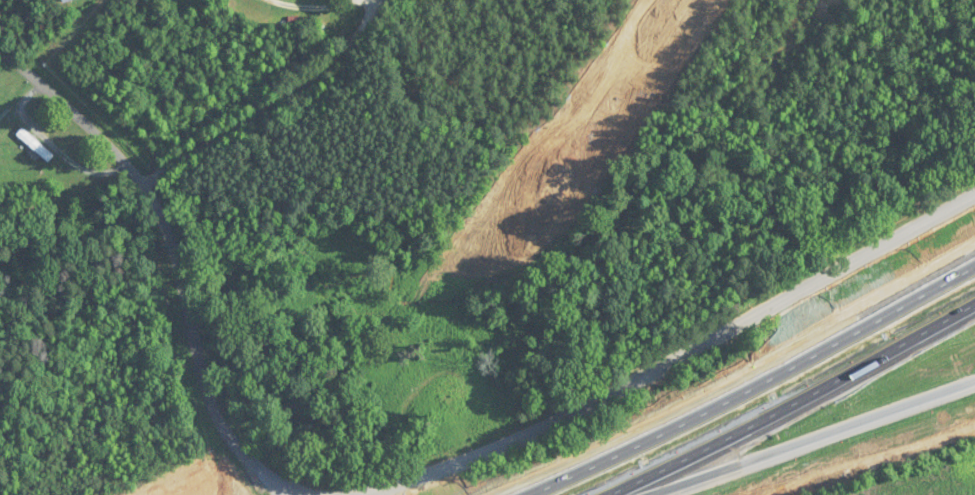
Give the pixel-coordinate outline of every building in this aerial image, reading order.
[(53,157),(23,129),(16,136),(47,164),(53,157)]
